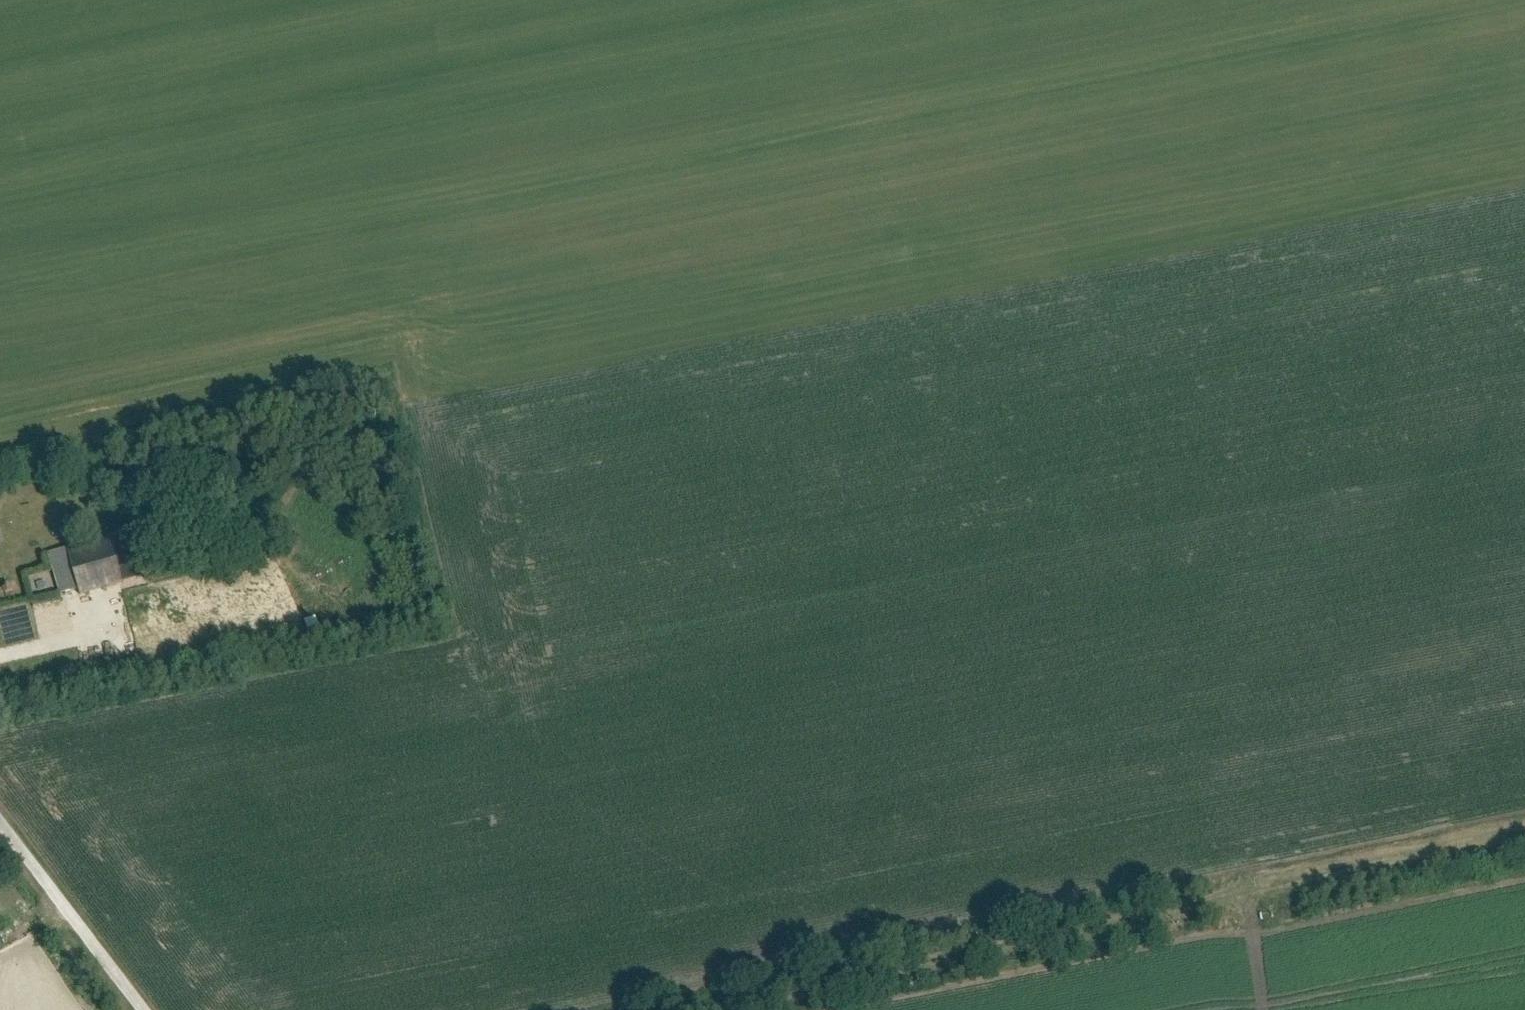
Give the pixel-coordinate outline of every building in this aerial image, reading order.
[(110,538),(123,582),(142,577),(130,532),(110,538)] [(79,590),(68,549),(51,554),(62,595),(79,590)]
